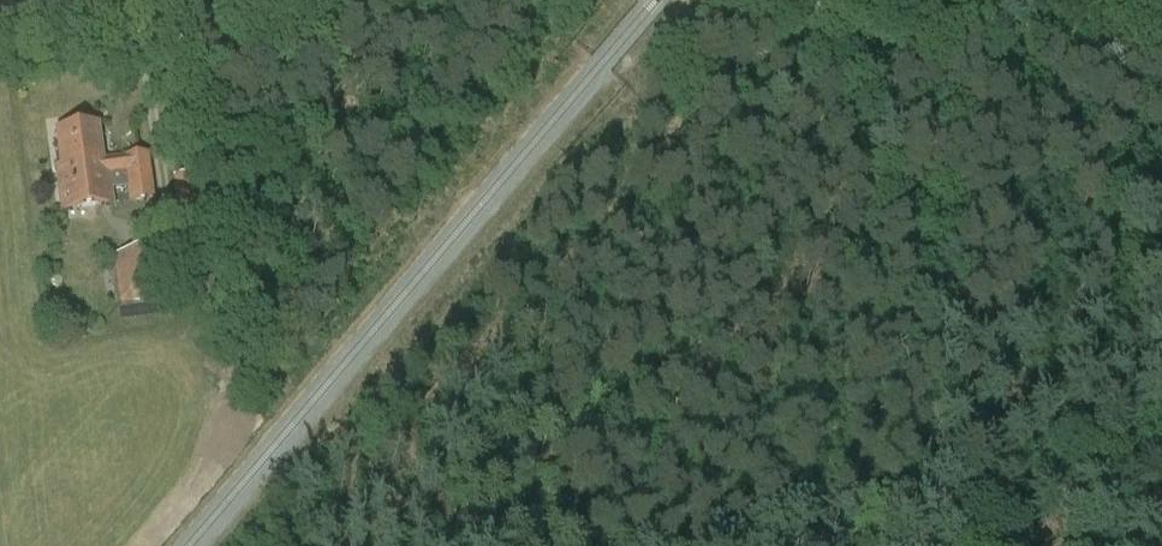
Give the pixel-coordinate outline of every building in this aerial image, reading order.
[(56,167),(59,187),(72,185),(70,166),(103,162),(103,159),(99,125),(57,130),(61,165),(56,167)] [(148,154),(103,159),(103,162),(107,161),(113,205),(114,204),(111,175),(127,173),(130,202),(153,200),(148,154)] [(72,185),(59,187),(61,211),(113,205),(107,161),(103,162),(70,166),(72,185)] [(213,173),(175,177),(181,234),(219,230),(213,173)] [(173,280),(169,253),(163,254),(162,248),(114,255),(120,305),(169,298),(167,281),(173,280)]
